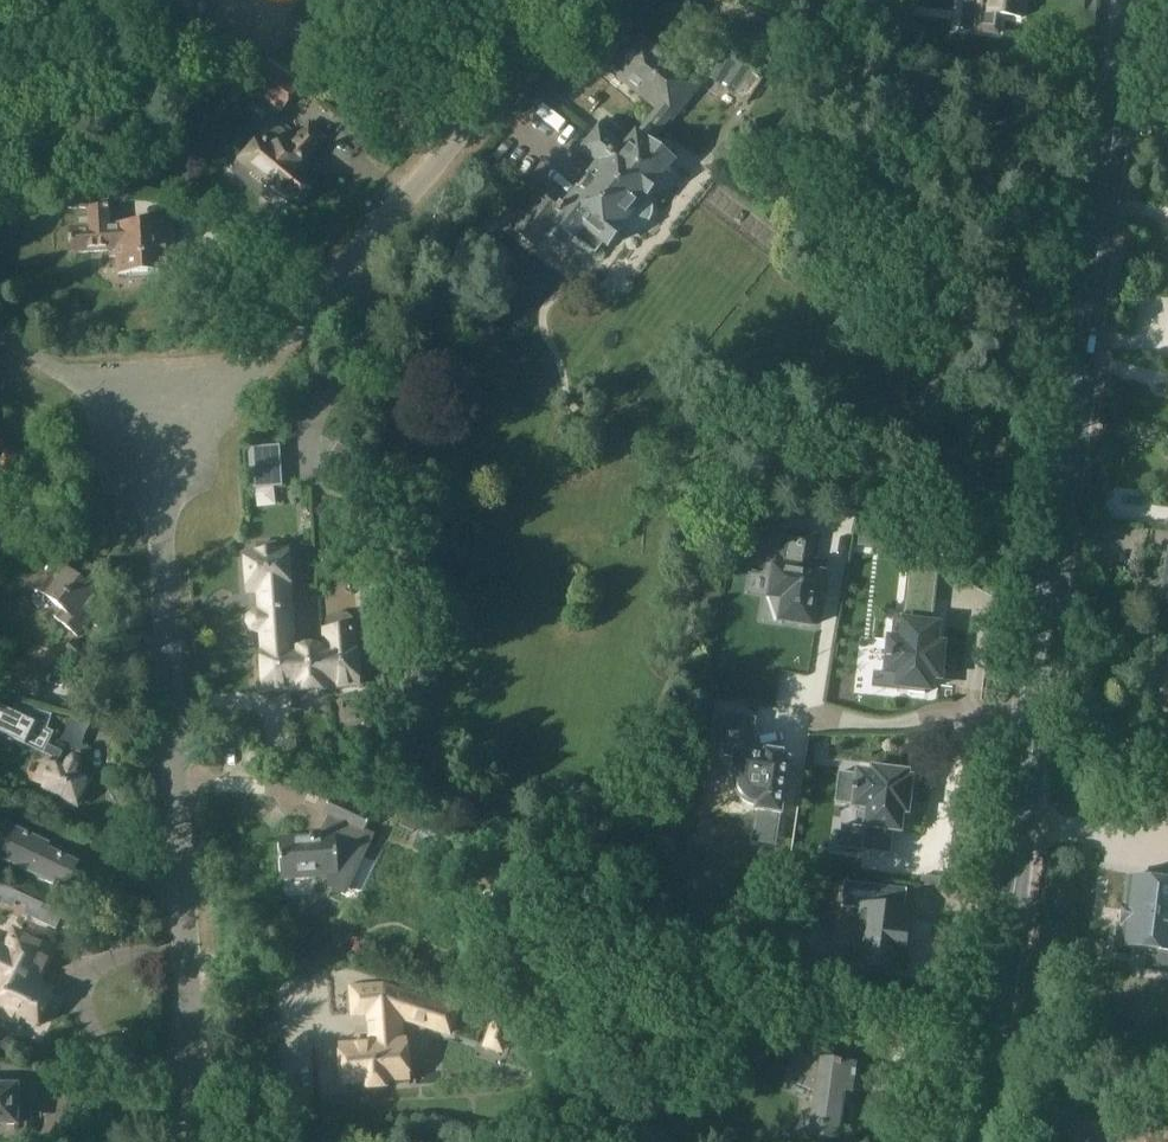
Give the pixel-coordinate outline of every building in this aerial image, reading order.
[(961,28),(973,30),(998,33),(1001,16),(1021,19),(1024,0),(986,0),(985,4),(980,6),(977,5),(976,5),(964,3),(964,5),(961,28)] [(883,14),(876,38),(915,49),(922,26),(883,14)] [(535,206),(515,230),(535,246),(554,222),(595,255),(604,243),(606,245),(619,229),(620,230),(621,231),(622,231),(623,231),(625,232),(626,232),(627,232),(628,233),(630,233),(631,233),(632,233),(633,232),(635,232),(636,232),(637,232),(638,231),(639,231),(641,230),(642,230),(643,229),(644,228),(645,227),(646,226),(646,225),(647,224),(648,223),(649,222),(649,221),(650,220),(651,219),(651,218),(651,216),(652,215),(652,214),(652,212),(652,211),(652,210),(652,208),(652,207),(651,206),(651,205),(651,203),(650,202),(650,201),(649,200),(648,199),(648,198),(647,197),(646,196),(672,163),(648,144),(669,118),(672,120),(701,84),(640,35),(611,71),(657,109),(633,139),(609,120),(603,120),(598,127),(599,132),(584,151),(600,164),(589,178),(588,177),(579,188),(580,189),(570,201),(551,185),(549,187),(541,188),(535,196),(535,206)] [(242,39),(214,60),(230,81),(258,59),(242,39)] [(777,56),(772,72),(789,77),(794,61),(777,56)] [(269,64),(252,88),(282,110),(300,86),(269,64)] [(244,163),(238,173),(269,200),(278,192),(282,195),(283,193),(294,202),(302,202),(312,189),(311,181),(296,169),(302,162),(303,162),(304,162),(305,162),(324,137),(310,125),(296,141),(274,122),(260,138),(259,138),(242,158),(242,159),(242,160),(242,161),(243,162),(244,163)] [(70,192),(69,208),(89,209),(89,219),(81,219),(81,227),(70,228),(70,237),(69,237),(70,243),(71,243),(71,253),(110,250),(112,250),(111,224),(110,207),(111,195),(70,192)] [(112,250),(110,250),(111,258),(117,257),(118,275),(170,272),(169,254),(175,254),(174,223),(168,223),(167,221),(111,224),(112,250)] [(8,471),(17,458),(0,447),(0,466),(8,471)] [(326,471),(319,484),(346,482),(326,471)] [(278,472),(254,474),(254,487),(278,485),(278,472)] [(777,556),(771,597),(785,600),(781,621),(783,622),(813,627),(817,599),(820,599),(824,576),(821,575),(823,564),(811,562),(816,536),(783,531),(779,557),(777,556)] [(860,532),(858,546),(870,548),(872,533),(860,532)] [(249,550),(247,551),(248,568),(247,573),(249,576),(250,593),(252,593),(252,591),(260,591),(261,603),(262,611),(258,611),(252,615),(249,622),(252,629),(260,631),(263,631),(264,642),(264,650),(263,650),(263,654),(260,658),(260,665),(264,668),(265,690),(289,688),(289,693),(313,691),(334,690),(334,689),(361,687),(357,626),(353,627),(352,618),(347,614),(330,615),(326,620),(327,628),(322,628),(323,645),(311,646),(295,647),(295,640),(292,600),(291,594),(292,593),(287,548),(285,548),(286,551),(276,551),(276,543),(258,544),(259,552),(249,553),(249,550)] [(910,554),(905,596),(909,596),(935,599),(938,574),(939,571),(910,554)] [(45,573),(35,585),(63,608),(55,617),(78,636),(95,616),(90,612),(102,598),(62,564),(49,577),(45,573)] [(1160,590),(1160,591),(1160,592),(1161,593),(1161,594),(1162,594),(1162,595),(1163,595),(1163,596),(1164,596),(1165,596),(1164,600),(1167,601),(1167,603),(1167,604),(1167,571),(1166,583),(1165,583),(1164,583),(1163,584),(1162,584),(1162,585),(1161,585),(1161,586),(1160,587),(1160,588),(1160,589),(1160,590)] [(888,654),(887,659),(889,659),(887,673),(899,675),(898,691),(926,694),(926,690),(931,690),(933,678),(938,679),(940,679),(940,677),(941,669),(942,655),(941,655),(942,648),(943,648),(943,646),(936,645),(938,626),(932,625),(906,623),(907,618),(894,616),(892,640),(891,640),(889,654),(888,654)] [(103,626),(92,639),(103,648),(114,635),(103,626)] [(74,640),(65,651),(78,662),(88,652),(74,640)] [(0,684),(0,686),(35,696),(43,670),(7,659),(0,684)] [(1151,693),(1164,695),(1162,709),(1167,710),(1167,664),(1159,663),(1157,672),(1155,672),(1151,693)] [(51,756),(48,761),(46,760),(35,783),(78,803),(90,779),(77,772),(80,765),(81,758),(74,755),(68,759),(65,767),(57,763),(63,750),(48,743),(54,730),(48,727),(52,712),(15,701),(13,710),(0,703),(0,730),(51,756)] [(727,716),(721,755),(735,757),(731,778),(734,778),(737,779),(738,789),(740,793),(745,799),(748,802),(755,805),(757,806),(756,809),(756,812),(757,812),(780,816),(781,816),(790,761),(783,760),(783,755),(782,755),(767,752),(765,752),(765,757),(750,755),(756,720),(727,716)] [(294,743),(278,744),(278,753),(295,759),(294,743)] [(854,787),(853,792),(856,793),(854,807),(868,809),(866,828),(901,833),(903,814),(908,814),(909,812),(909,813),(909,811),(908,811),(909,801),(911,802),(911,800),(910,800),(911,798),(910,798),(912,779),(908,778),(908,774),(873,769),(873,774),(858,772),(857,787),(854,787)] [(323,837),(279,840),(281,876),(327,873),(328,887),(347,896),(376,835),(367,831),(375,814),(334,794),(325,815),(329,817),(322,831),(323,837)] [(0,829),(0,858),(67,891),(77,869),(70,866),(72,860),(48,849),(50,845),(3,823),(0,829)] [(837,831),(835,848),(863,851),(865,835),(837,831)] [(1120,946),(1149,950),(1146,970),(1167,973),(1167,884),(1129,879),(1120,946)] [(845,882),(841,907),(843,907),(862,910),(862,912),(855,965),(856,965),(902,971),(909,916),(910,914),(906,914),(905,913),(907,892),(908,890),(845,882)] [(7,1016),(10,1010),(38,1023),(54,990),(52,990),(36,983),(52,950),(15,933),(7,950),(0,947),(0,1013),(7,1016)] [(372,1043),(340,1046),(342,1082),(364,1080),(364,1087),(388,1085),(387,1078),(409,1077),(407,1040),(402,1041),(400,1015),(450,1032),(458,1009),(384,984),(352,987),(354,1012),(370,1011),(372,1043)] [(798,1052),(786,1079),(815,1093),(809,1136),(837,1139),(843,1093),(851,1094),(855,1066),(820,1062),(798,1052)] [(16,1124),(16,1086),(0,1086),(0,1124),(16,1124)] [(1147,1141),(1167,1141),(1167,1128),(1149,1126),(1147,1141)]
